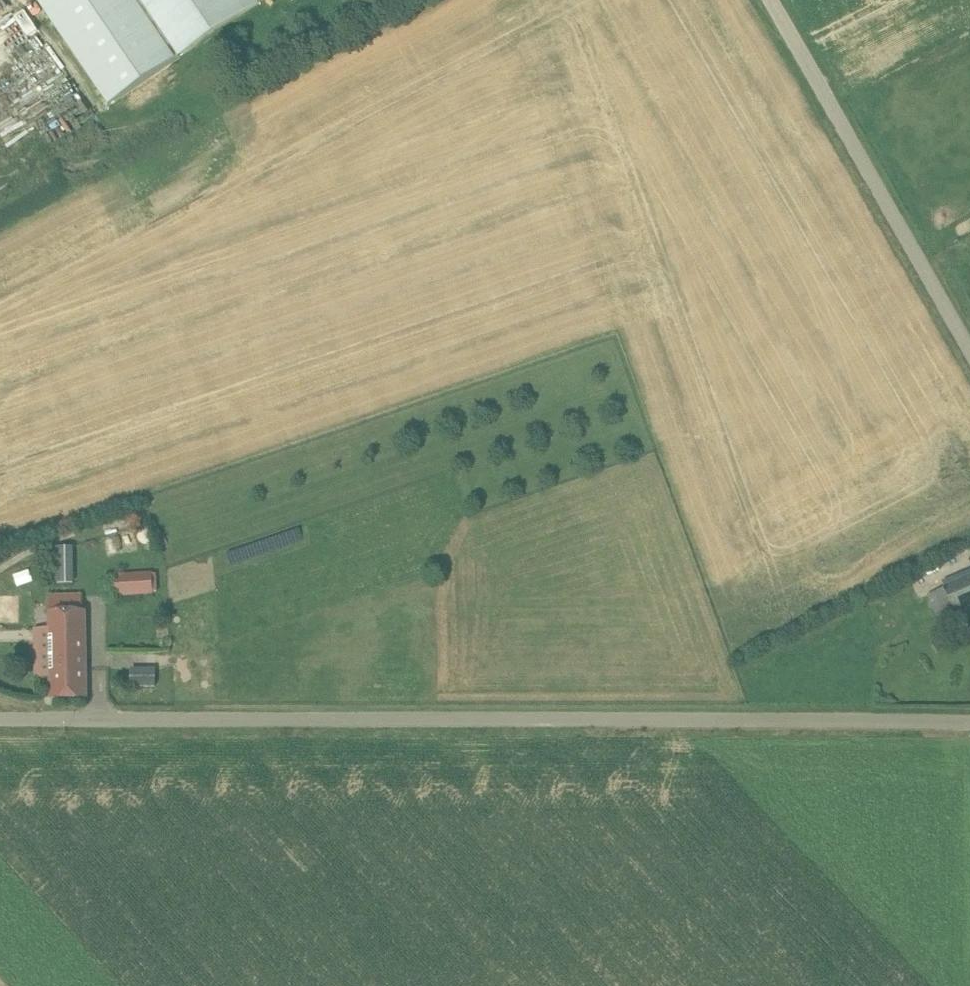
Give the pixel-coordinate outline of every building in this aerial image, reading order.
[(106,101),(174,56),(136,0),(38,0),(106,101)] [(178,57),(259,2),(258,1),(260,0),(140,0),(178,57)] [(74,546),(47,546),(47,583),(74,582),(74,546)] [(151,570),(115,571),(115,595),(152,594),(151,570)] [(943,586),(944,587),(928,594),(936,616),(954,609),(955,612),(969,606),(969,574),(943,586)] [(82,594),(51,594),(51,627),(36,628),(36,677),(51,677),(51,698),(87,697),(86,610),(82,610),(82,594)] [(156,667),(132,667),(132,685),(156,685),(156,667)]
